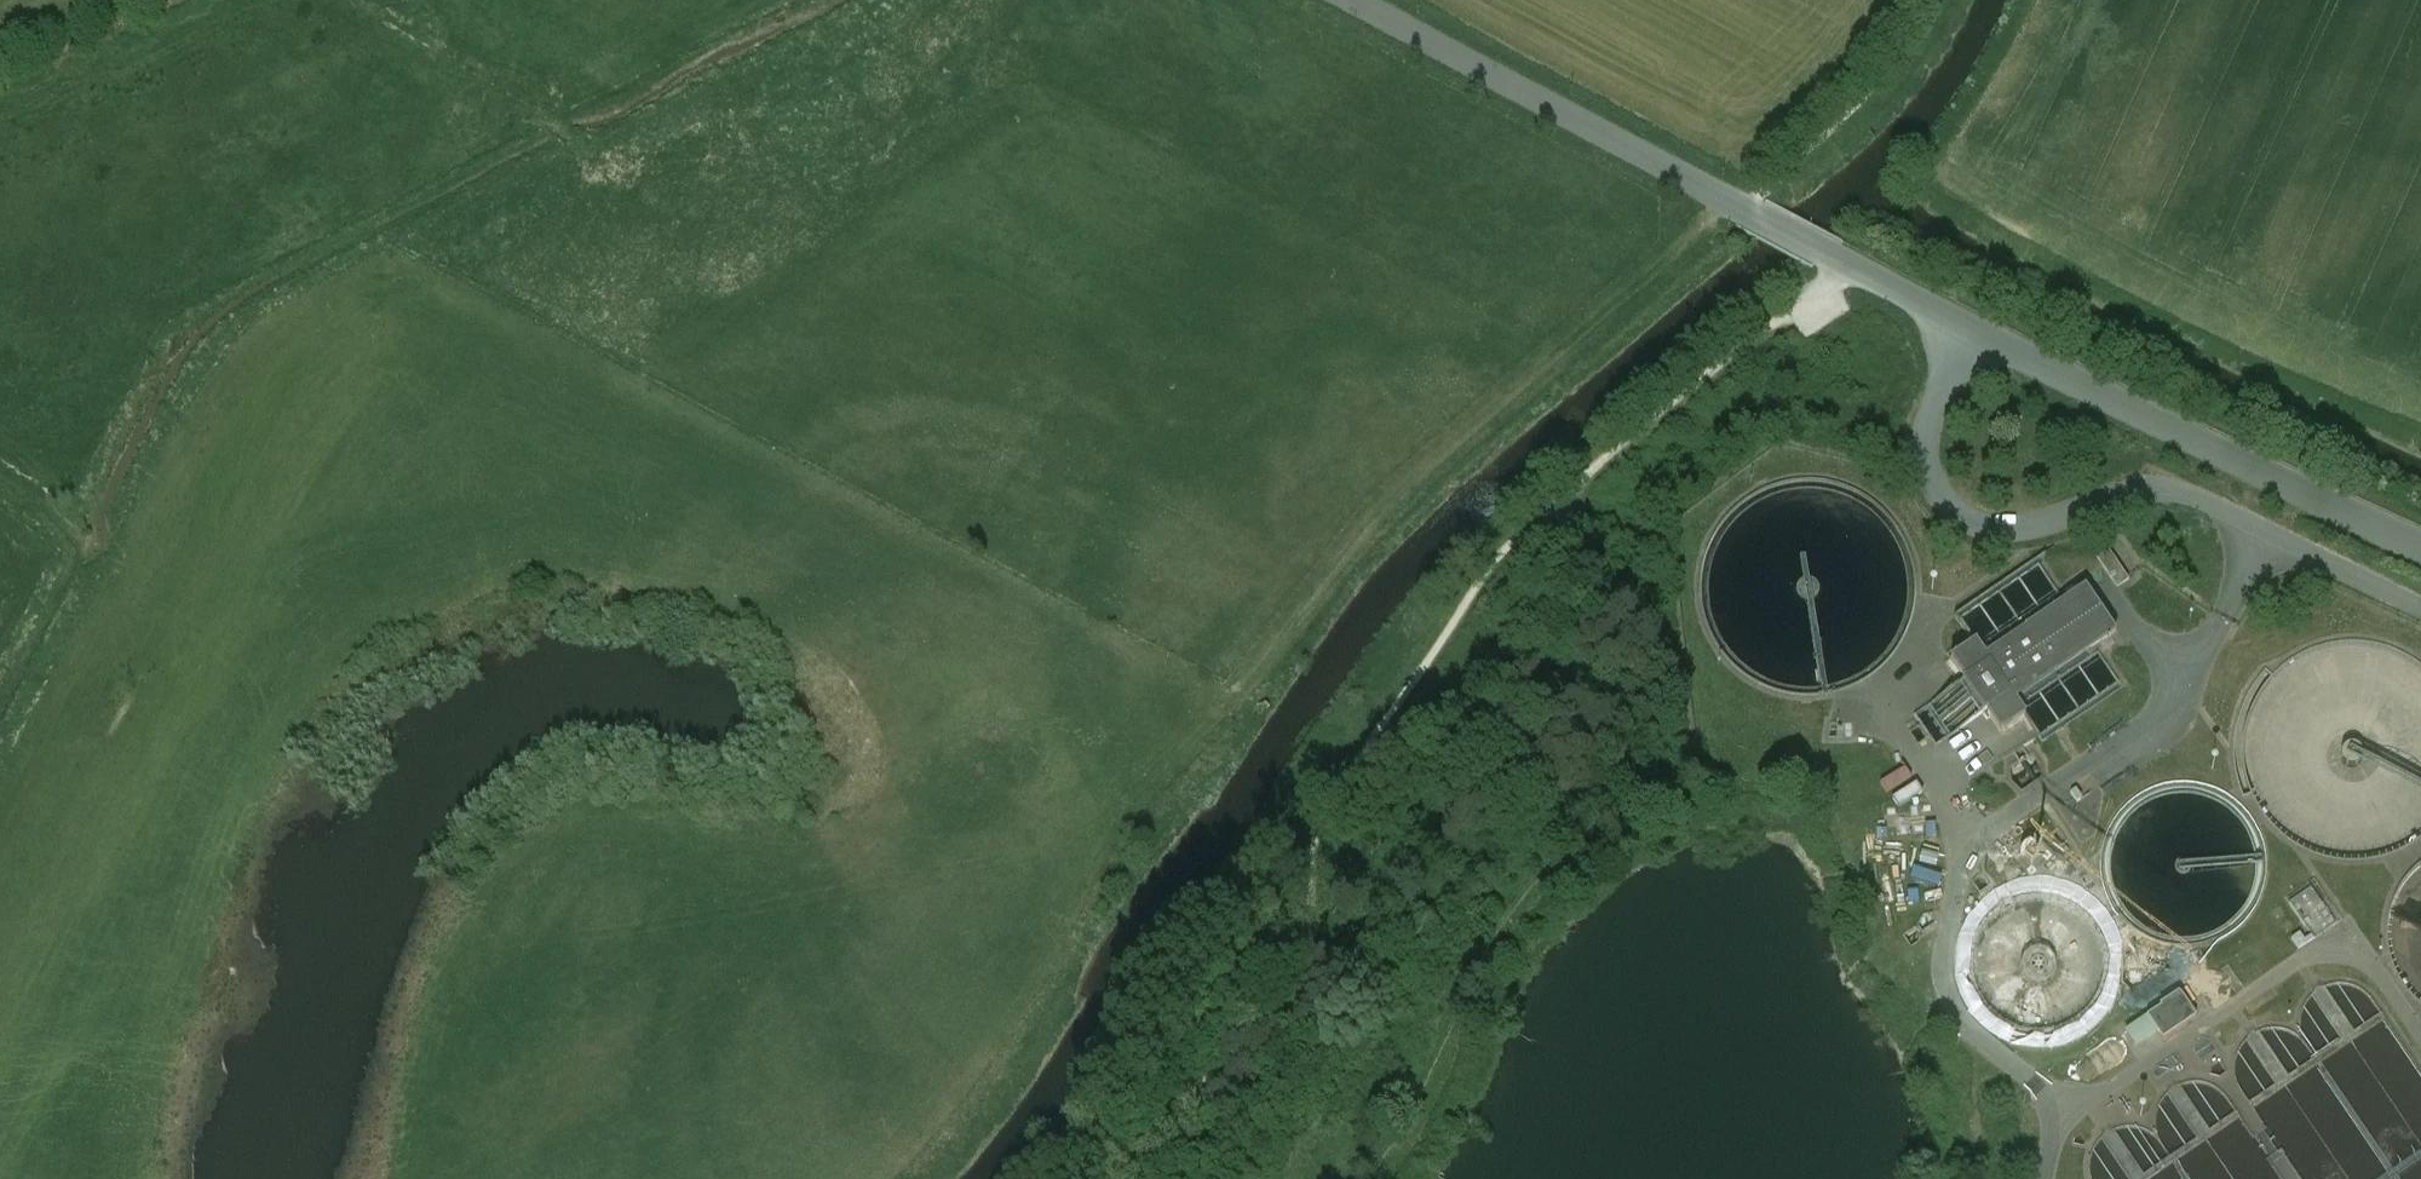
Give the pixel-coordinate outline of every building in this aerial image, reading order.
[(2107,550),(2096,558),(2117,589),(2129,581),(2107,550)] [(1975,643),(1950,660),(1964,680),(1986,713),(2000,733),(2025,716),(2015,702),(2115,634),(2085,589),(1985,657),(1975,643)] [(1986,713),(1964,680),(1914,715),(1920,724),(1909,732),(1918,746),(1929,738),(1935,747),(1986,713)] [(2181,995),(2146,1017),(2162,1040),(2196,1017),(2181,995)]
